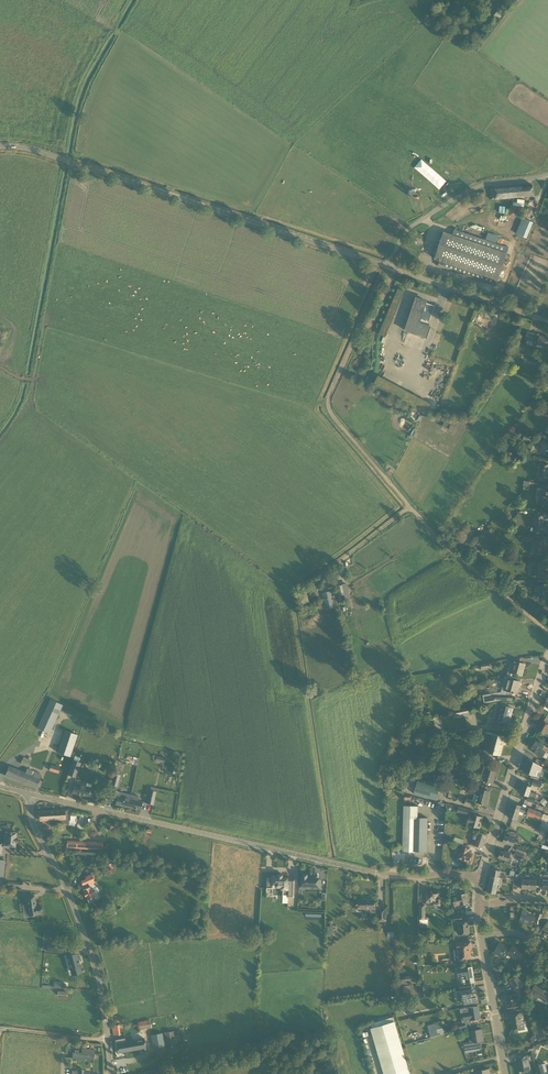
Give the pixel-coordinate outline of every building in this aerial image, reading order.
[(506,0),(500,7),(503,10),(509,2),(506,0)] [(499,20),(504,15),(499,11),(497,12),(494,16),(499,20)] [(533,196),(532,185),(495,188),(490,189),(490,194),(491,200),(496,199),(533,196)] [(511,206),(509,213),(515,215),(517,208),(511,206)] [(525,207),(522,214),(528,217),(531,209),(525,207)] [(527,238),(533,223),(522,218),(516,234),(527,238)] [(438,266),(496,286),(508,248),(455,230),(453,235),(444,232),(435,259),(439,261),(438,266)] [(388,337),(404,290),(397,288),(380,334),(388,337)] [(405,332),(426,339),(430,325),(429,326),(428,326),(435,306),(426,303),(426,302),(415,298),(416,299),(405,332)] [(528,332),(525,339),(529,340),(533,341),(535,336),(534,336),(535,334),(531,333),(528,332)] [(532,341),(534,346),(537,344),(537,343),(544,345),(543,349),(547,350),(547,339),(540,336),(538,333),(536,335),(535,336),(533,341),(532,341)] [(407,388),(380,375),(376,383),(403,397),(407,388)] [(446,419),(442,427),(445,429),(447,425),(448,425),(450,421),(446,419)] [(507,446),(516,455),(517,455),(519,457),(522,454),(520,451),(521,450),(519,449),(520,448),(513,441),(507,446)] [(540,463),(539,474),(541,474),(540,480),(547,481),(547,465),(540,463)] [(537,496),(539,496),(539,500),(538,505),(541,505),(542,505),(547,506),(547,502),(547,486),(546,486),(545,486),(544,489),(539,488),(538,488),(537,496)] [(532,532),(539,532),(542,532),(547,532),(547,524),(542,524),(543,522),(544,515),(536,514),(535,527),(533,527),(532,532)] [(465,546),(476,536),(470,530),(459,540),(465,546)] [(546,540),(540,540),(535,539),(534,544),(535,544),(535,553),(544,554),(544,546),(545,546),(546,540)] [(528,558),(527,566),(532,566),(532,576),(539,577),(544,577),(545,571),(543,570),(544,563),(543,563),(544,559),(538,559),(532,558),(528,558)] [(345,584),(344,579),(340,580),(341,585),(339,585),(341,596),(349,594),(347,584),(345,584)] [(540,598),(547,597),(547,593),(547,584),(545,584),(538,585),(539,593),(535,594),(532,598),(536,600),(539,600),(540,598)] [(326,609),(337,607),(336,602),(335,602),(333,595),(331,596),(331,591),(323,593),(325,607),(326,607),(326,609)] [(304,603),(311,602),(309,595),(303,597),(304,603)] [(514,661),(511,672),(511,673),(518,675),(517,675),(519,675),(522,676),(523,670),(525,664),(514,661)] [(504,690),(507,691),(513,692),(512,693),(514,693),(517,693),(518,688),(518,687),(520,682),(517,681),(518,678),(512,677),(511,679),(508,678),(504,690)] [(50,734),(63,705),(50,699),(37,728),(50,734)] [(490,723),(490,728),(498,728),(499,723),(498,723),(499,721),(503,722),(508,723),(510,717),(508,717),(511,708),(507,707),(500,705),(498,710),(496,720),(495,723),(490,723)] [(547,729),(547,714),(547,713),(543,720),(536,730),(541,733),(544,735),(547,729)] [(65,730),(58,752),(70,756),(77,734),(65,730)] [(487,741),(485,747),(489,748),(488,752),(500,755),(503,745),(502,745),(504,737),(486,733),(487,741)] [(546,759),(547,756),(547,754),(545,752),(541,749),(543,746),(536,741),(532,748),(535,750),(534,752),(541,757),(542,756),(546,759)] [(76,777),(81,763),(78,762),(80,757),(75,755),(68,775),(76,777)] [(28,766),(32,758),(29,757),(29,759),(23,757),(20,763),(28,766)] [(535,776),(536,770),(541,772),(542,767),(528,758),(523,772),(535,776)] [(60,768),(51,765),(50,770),(58,773),(60,768)] [(37,788),(39,782),(41,775),(35,772),(34,776),(32,775),(33,771),(27,769),(25,773),(9,766),(8,770),(6,776),(37,788)] [(480,779),(484,780),(492,783),(496,769),(488,767),(484,766),(482,772),(480,779)] [(115,773),(111,785),(117,787),(120,775),(115,774),(115,773)] [(440,785),(441,782),(438,782),(429,782),(425,781),(424,783),(423,782),(421,781),(421,782),(418,781),(414,794),(436,800),(440,785)] [(86,786),(74,784),(72,793),(89,797),(91,788),(92,784),(87,783),(86,786)] [(527,800),(532,802),(533,802),(536,793),(530,791),(531,787),(524,785),(521,793),(528,796),(527,800)] [(488,800),(486,800),(489,791),(484,790),(477,788),(475,794),(473,801),(474,801),(477,802),(482,804),(481,805),(486,806),(488,800)] [(156,792),(150,791),(147,803),(153,805),(156,792)] [(115,805),(128,808),(130,795),(113,792),(113,796),(117,797),(115,805)] [(130,795),(128,808),(140,811),(142,802),(141,802),(138,801),(138,797),(130,795)] [(519,811),(524,813),(527,814),(526,815),(541,820),(542,821),(547,823),(547,815),(543,814),(529,808),(529,809),(521,806),(513,803),(511,808),(520,811),(519,811)] [(416,852),(416,851),(427,852),(428,818),(418,818),(418,806),(404,806),(402,852),(416,852)] [(457,812),(467,815),(469,810),(459,807),(457,812)] [(519,814),(519,811),(520,811),(511,808),(508,817),(517,820),(520,821),(522,815),(519,814)] [(65,809),(37,811),(40,821),(42,821),(48,820),(48,825),(58,824),(58,823),(57,820),(65,819),(65,817),(68,817),(68,811),(65,811),(65,809)] [(81,826),(86,827),(88,816),(81,814),(79,825),(81,826)] [(468,821),(467,824),(470,825),(479,828),(482,817),(472,814),(470,814),(468,821)] [(542,821),(540,828),(547,831),(547,823),(542,821)] [(3,826),(3,827),(2,832),(6,832),(5,844),(2,844),(2,843),(0,843),(0,854),(1,854),(2,846),(4,846),(4,847),(9,847),(10,846),(15,846),(16,842),(17,842),(18,837),(16,837),(16,833),(9,832),(9,827),(3,826)] [(509,837),(505,835),(503,842),(513,846),(514,843),(518,844),(519,840),(518,840),(520,835),(516,833),(516,832),(510,831),(511,832),(510,836),(509,835),(509,837)] [(474,845),(483,848),(487,835),(478,832),(477,836),(474,835),(472,839),(470,844),(474,846),(474,845)] [(103,842),(67,841),(67,848),(102,849),(103,842)] [(456,842),(454,847),(460,849),(457,859),(463,861),(463,860),(469,862),(472,853),(469,852),(470,848),(462,845),(463,844),(456,842)] [(524,854),(526,849),(517,846),(515,851),(524,854)] [(511,853),(510,853),(504,851),(504,852),(500,851),(498,858),(505,860),(504,863),(510,865),(512,859),(509,858),(511,853)] [(524,854),(515,851),(513,855),(522,859),(523,857),(528,859),(529,856),(524,854)] [(490,876),(501,878),(513,881),(518,882),(518,877),(505,875),(506,872),(501,871),(496,870),(495,869),(495,870),(492,869),(490,876)] [(301,877),(301,886),(313,886),(313,889),(321,889),(321,880),(319,879),(319,877),(315,877),(315,875),(307,875),(308,873),(302,873),(302,875),(301,877)] [(100,898),(97,892),(96,893),(94,889),(96,888),(93,882),(95,882),(92,874),(85,877),(86,879),(81,881),(82,885),(88,882),(90,887),(83,890),(85,893),(84,893),(85,896),(86,896),(87,900),(94,897),(95,900),(100,898)] [(267,878),(266,888),(272,888),(273,883),(276,883),(276,887),(280,887),(280,888),(283,888),(283,896),(293,896),(294,881),(287,881),(288,877),(282,877),(282,874),(278,874),(277,876),(272,876),(272,878),(267,878)] [(540,874),(540,879),(540,886),(543,886),(543,889),(547,889),(547,875),(540,874)] [(529,889),(529,880),(530,875),(526,875),(526,880),(522,880),(522,878),(519,878),(519,883),(518,888),(522,888),(522,889),(522,888),(529,889)] [(500,885),(501,878),(490,876),(487,892),(496,894),(498,884),(500,885)] [(536,886),(540,886),(540,879),(536,879),(536,880),(529,880),(529,889),(536,889),(536,886)] [(430,891),(426,891),(426,896),(426,901),(432,901),(432,905),(440,905),(440,897),(436,897),(436,896),(437,896),(438,896),(439,895),(440,894),(440,893),(440,892),(439,892),(439,891),(438,891),(437,891),(436,891),(432,891),(432,892),(430,892),(430,891)] [(468,903),(466,894),(457,895),(457,894),(452,895),(455,908),(460,907),(460,905),(468,903)] [(28,911),(27,911),(28,916),(38,915),(37,914),(42,913),(41,906),(36,907),(35,905),(36,905),(34,896),(26,897),(28,911)] [(375,905),(375,900),(357,900),(357,903),(356,903),(356,905),(357,905),(357,909),(361,909),(361,913),(367,913),(367,909),(375,909),(375,905)] [(425,910),(424,905),(420,905),(420,910),(419,920),(420,920),(420,923),(427,923),(428,922),(427,919),(424,919),(425,910)] [(539,924),(542,914),(538,913),(537,918),(526,914),(527,912),(522,911),(519,921),(532,925),(533,921),(535,922),(535,923),(539,924)] [(463,922),(459,922),(460,935),(463,934),(469,934),(468,928),(469,928),(469,921),(463,922)] [(46,930),(45,939),(47,939),(56,940),(57,936),(57,932),(46,930)] [(48,941),(47,951),(64,953),(65,944),(57,943),(48,941)] [(471,941),(465,942),(457,943),(458,949),(460,949),(460,953),(459,953),(460,958),(465,958),(470,958),(470,951),(469,951),(469,948),(471,948),(471,941)] [(505,959),(513,945),(510,949),(499,942),(493,953),(505,959)] [(505,959),(507,955),(519,961),(524,951),(513,945),(505,959)] [(77,954),(67,957),(70,968),(72,968),(73,973),(81,971),(79,965),(80,964),(79,964),(79,962),(79,961),(77,954)] [(460,969),(457,969),(458,976),(462,976),(465,975),(466,983),(466,982),(470,982),(471,982),(474,981),(472,967),(467,968),(460,969)] [(405,976),(402,977),(403,985),(404,984),(418,983),(417,980),(416,980),(415,975),(405,976)] [(514,988),(518,985),(523,982),(519,975),(514,978),(510,981),(514,988)] [(529,995),(537,1000),(537,999),(547,1005),(546,1007),(547,1008),(547,992),(545,990),(544,989),(535,984),(529,995)] [(400,986),(401,996),(411,995),(410,985),(400,986)] [(512,991),(505,992),(508,1008),(519,1006),(518,1001),(517,996),(516,993),(519,992),(518,985),(514,988),(515,989),(512,990),(512,991)] [(471,988),(456,991),(458,1002),(464,1001),(464,1004),(469,1003),(469,1004),(476,1003),(476,1002),(477,1002),(476,994),(475,995),(474,991),(472,991),(471,988)] [(466,1012),(463,1013),(463,1016),(464,1021),(475,1019),(480,1018),(479,1014),(478,1014),(477,1006),(471,1007),(468,1008),(469,1012),(466,1012)] [(515,1014),(509,1015),(511,1023),(512,1023),(513,1030),(518,1029),(518,1030),(525,1029),(524,1022),(522,1023),(521,1018),(522,1018),(521,1012),(515,1014)] [(384,1073),(410,1073),(393,1017),(380,1021),(371,1024),(372,1028),(371,1028),(384,1073)] [(149,1020),(138,1023),(139,1030),(151,1027),(149,1020)] [(445,1033),(444,1030),(446,1030),(445,1026),(443,1026),(441,1022),(428,1025),(431,1037),(445,1033)] [(120,1035),(119,1025),(112,1026),(113,1035),(120,1035)] [(543,1036),(539,1026),(534,1028),(538,1038),(543,1036)] [(482,1029),(476,1030),(470,1031),(470,1035),(472,1035),(474,1042),(482,1041),(481,1041),(480,1034),(483,1033),(482,1029)] [(173,1031),(164,1033),(165,1038),(167,1046),(168,1054),(178,1053),(176,1043),(178,1043),(177,1042),(180,1042),(178,1031),(173,1031)] [(162,1033),(151,1036),(153,1048),(165,1046),(163,1038),(162,1033)] [(125,1038),(115,1040),(116,1040),(116,1044),(117,1053),(146,1048),(144,1039),(125,1042),(125,1038)] [(72,1058),(94,1059),(95,1050),(82,1049),(82,1053),(73,1053),(72,1058)] [(133,1057),(136,1069),(149,1066),(146,1054),(133,1057)] [(521,1071),(527,1070),(529,1070),(527,1055),(517,1057),(517,1058),(518,1063),(519,1072),(521,1072),(521,1071)] [(160,1067),(182,1061),(181,1057),(164,1061),(164,1058),(163,1059),(162,1057),(157,1058),(160,1067)] [(536,1066),(538,1073),(544,1072),(545,1073),(547,1073),(547,1071),(547,1072),(545,1064),(536,1066)]
